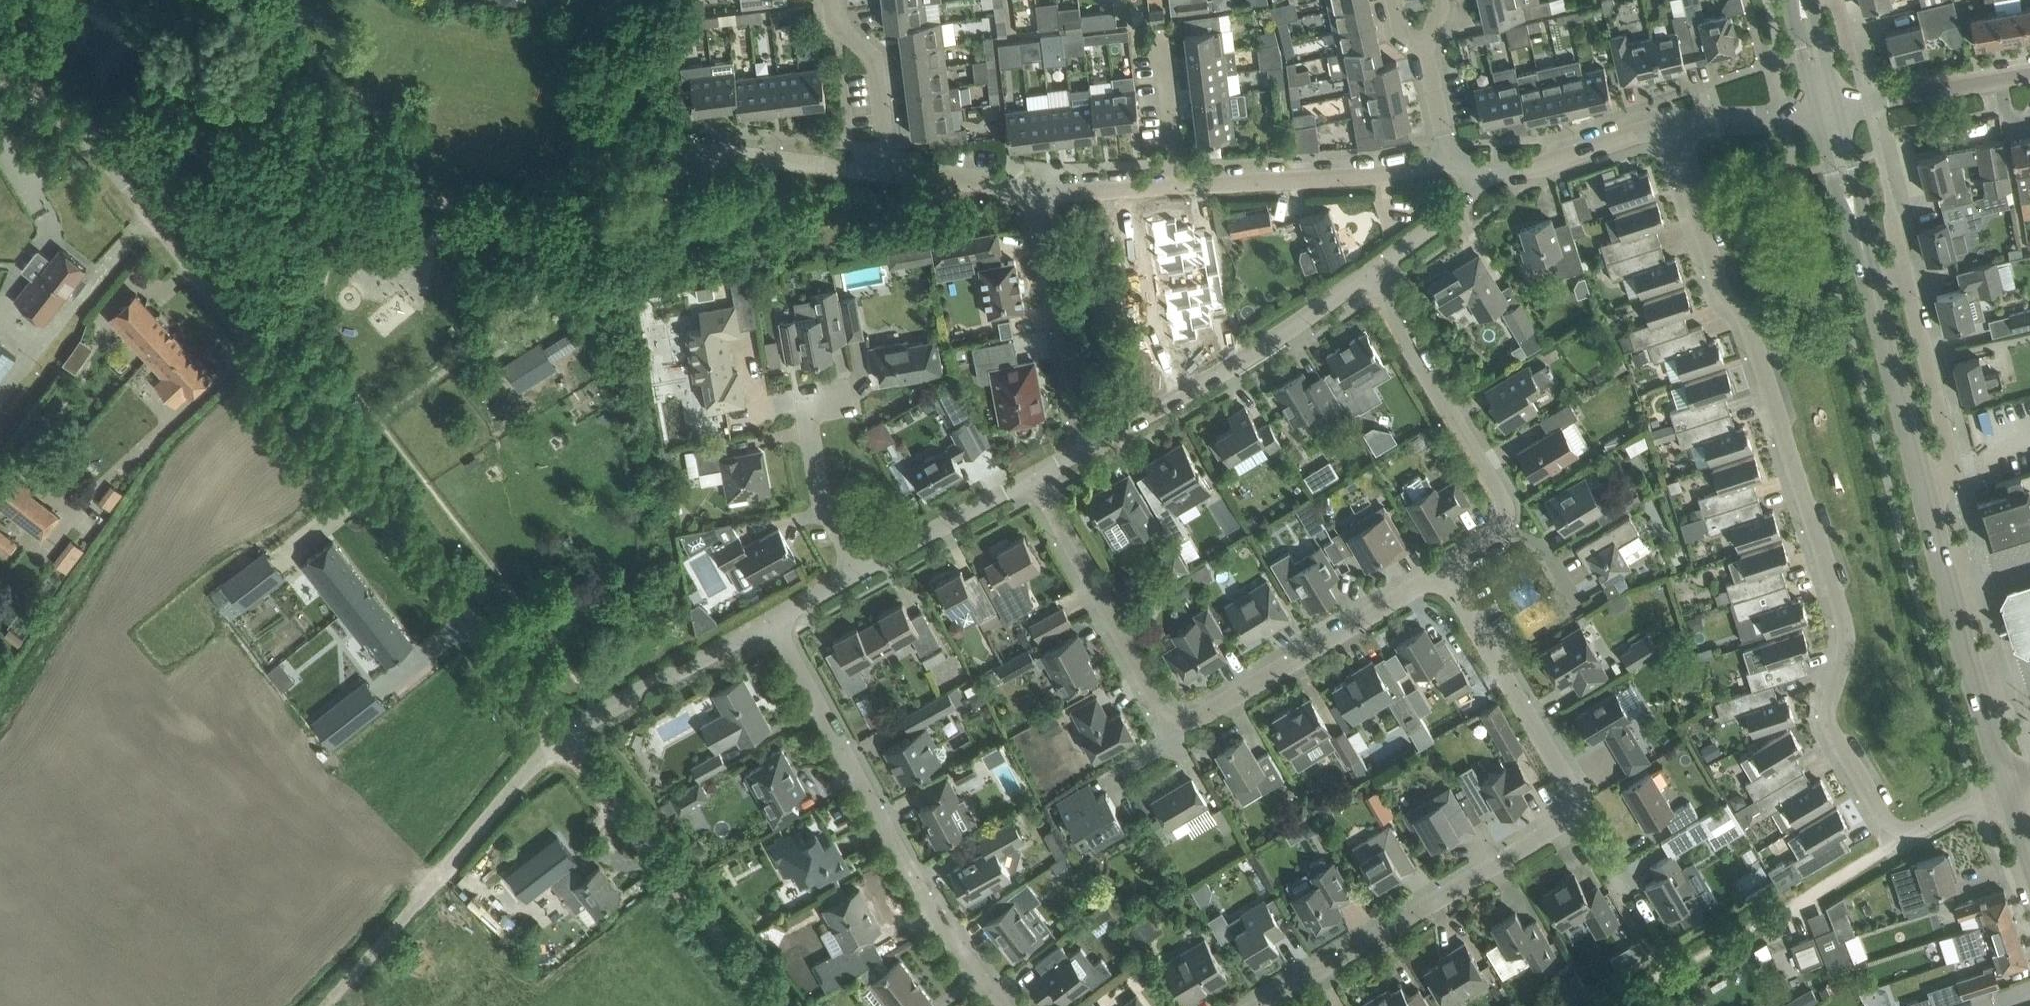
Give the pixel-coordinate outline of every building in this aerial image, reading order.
[(483,1),(500,4),(520,9),(522,0),(483,0),(483,1)] [(1208,10),(1207,0),(1199,0),(1193,1),(1194,12),(1208,10)] [(1232,7),(1232,0),(1213,0),(1214,9),(1232,7)] [(1370,2),(1369,0),(1326,0),(1328,10),(1320,12),(1320,13),(1328,11),(1370,2)] [(1486,25),(1486,27),(1552,12),(1552,11),(1550,0),(1547,0),(1522,5),(1521,0),(1480,0),(1483,14),(1486,25)] [(1613,1),(1612,0),(1602,0),(1600,0),(1604,13),(1608,12),(1613,1)] [(1705,19),(1702,7),(1698,6),(1697,0),(1683,0),(1686,13),(1698,63),(1719,58),(1718,53),(1735,49),(1730,30),(1735,29),(1732,17),(1728,18),(1727,13),(1724,14),(1705,19)] [(1727,13),(1744,9),(1742,0),(1727,0),(1722,7),(1724,14),(1727,13)] [(1864,9),(1891,2),(1891,0),(1861,0),(1864,9)] [(1940,33),(1942,28),(1958,24),(1952,0),(1950,0),(1917,8),(1921,24),(1886,33),(1893,60),(1928,51),(1925,37),(1940,33)] [(1179,14),(1194,12),(1193,1),(1177,3),(1179,14)] [(1370,2),(1328,11),(1333,32),(1375,23),(1370,2)] [(929,23),(929,22),(926,3),(884,8),(887,29),(900,27),(900,26),(929,23)] [(1277,22),(1279,22),(1287,20),(1282,4),(1273,6),(1270,7),(1274,23),(1277,22)] [(804,5),(792,6),(793,16),(805,15),(804,5)] [(792,6),(779,8),(780,18),(793,16),(792,6)] [(2029,36),(2029,6),(2022,8),(2027,37),(2029,36)] [(2002,41),(2027,37),(2022,8),(1996,12),(2002,41)] [(1165,21),(1165,16),(1164,9),(1149,11),(1150,23),(1165,21)] [(761,10),(749,11),(750,21),(763,20),(761,10)] [(1114,10),(1080,14),(1081,17),(1082,30),(1116,26),(1114,10)] [(749,11),(735,13),(737,23),(750,21),(749,11)] [(1581,12),(1570,14),(1571,23),(1583,20),(1581,12)] [(1975,46),(2002,41),(1996,12),(1970,16),(1975,46)] [(1685,66),(1698,63),(1686,13),(1672,16),(1676,32),(1652,38),(1660,73),(1662,73),(1665,76),(1675,73),(1676,70),(1684,68),(1685,71),(1686,71),(1685,66)] [(1060,14),(1039,17),(1040,30),(1062,28),(1060,14)] [(1232,28),(1221,29),(1219,14),(1188,17),(1184,18),(1186,33),(1188,55),(1224,51),(1235,49),(1232,28)] [(1559,26),(1571,23),(1569,14),(1557,17),(1559,26)] [(719,15),(706,16),(707,26),(720,25),(719,15)] [(706,16),(694,18),(695,28),(707,26),(706,16)] [(1081,17),(1065,19),(1066,31),(1075,30),(1075,31),(1082,30),(1081,17)] [(903,49),(944,44),(941,21),(929,22),(929,23),(900,26),(900,27),(903,49)] [(1541,29),(1539,21),(1527,23),(1529,31),(1541,29)] [(1327,55),(1379,44),(1375,23),(1333,32),(1323,34),(1325,42),(1336,39),(1339,52),(1327,55)] [(1005,24),(997,25),(999,37),(1007,36),(1005,24)] [(1499,38),(1497,29),(1485,32),(1487,41),(1499,38)] [(1066,31),(1063,32),(1064,41),(1076,40),(1076,36),(1075,31),(1075,30),(1066,31)] [(1284,43),(1292,41),(1289,30),(1281,32),(1284,43)] [(1106,32),(1107,41),(1120,40),(1119,31),(1106,32)] [(1269,46),(1279,43),(1276,31),(1266,33),(1269,46)] [(1049,34),(1041,35),(1041,39),(1044,60),(1045,67),(1054,66),(1066,64),(1065,54),(1062,32),(1049,34)] [(1095,42),(1107,41),(1106,32),(1094,34),(1095,42)] [(1485,32),(1473,35),(1475,43),(1487,41),(1485,32)] [(1660,73),(1652,38),(1627,43),(1625,34),(1611,37),(1621,83),(1634,80),(1635,83),(1637,82),(1636,79),(1644,77),(1647,80),(1657,78),(1658,74),(1660,73)] [(986,51),(995,50),(994,38),(985,39),(986,51)] [(1035,50),(1034,40),(1021,41),(1022,51),(1035,50)] [(1021,41),(1008,42),(1009,53),(1022,51),(1021,41)] [(1292,41),(1284,43),(1287,55),(1295,53),(1292,41)] [(1272,58),(1282,56),(1279,43),(1269,46),(1272,58)] [(905,70),(947,65),(944,44),(903,49),(905,70)] [(1384,65),(1384,64),(1379,44),(1327,55),(1332,77),(1344,74),(1344,76),(1347,75),(1358,73),(1357,71),(1384,65)] [(1224,51),(1188,55),(1191,77),(1227,72),(1237,71),(1235,49),(1224,51)] [(738,106),(735,78),(736,78),(734,60),(711,63),(716,109),(738,106)] [(976,82),(990,81),(988,69),(987,60),(974,62),(976,82)] [(1581,60),(1559,65),(1570,112),(1591,107),(1583,72),(1581,60)] [(1352,94),(1402,83),(1397,61),(1384,64),(1384,65),(1357,71),(1358,73),(1347,75),(1352,94)] [(695,111),(716,109),(711,63),(681,67),(683,84),(691,83),(695,111)] [(908,91),(949,86),(947,65),(905,70),(908,91)] [(1283,65),(1268,67),(1269,77),(1274,76),(1276,88),(1285,87),(1283,65)] [(1559,65),(1538,70),(1548,117),(1570,112),(1559,65)] [(804,106),(826,103),(822,68),(800,70),(804,106)] [(990,81),(998,80),(996,68),(988,69),(990,81)] [(1583,72),(1591,107),(1612,103),(1604,68),(1583,72)] [(783,109),(804,106),(800,70),(778,73),(783,109)] [(1296,73),(1289,75),(1291,87),(1298,86),(1311,83),(1308,70),(1296,73)] [(1538,70),(1516,74),(1517,79),(1527,122),(1548,117),(1538,70)] [(1193,98),(1229,94),(1227,72),(1191,77),(1193,98)] [(761,111),(783,109),(778,73),(757,76),(761,111)] [(1134,74),(1112,77),(1112,80),(1114,90),(1118,126),(1140,123),(1137,99),(1136,90),(1134,74)] [(739,114),(761,111),(757,76),(736,78),(735,78),(738,106),(739,114)] [(1517,79),(1496,84),(1504,119),(1525,114),(1526,122),(1527,122),(1517,79)] [(991,93),(999,92),(998,80),(990,81),(991,93)] [(1118,126),(1114,90),(1112,80),(1090,83),(1091,87),(1092,101),(1093,101),(1096,128),(1097,128),(1118,126)] [(1367,114),(1407,105),(1402,83),(1352,94),(1354,103),(1364,100),(1367,114)] [(1496,84),(1475,88),(1482,123),(1504,119),(1496,84)] [(911,113),(952,108),(962,107),(959,85),(949,86),(908,91),(911,113)] [(1298,86),(1291,87),(1293,99),(1294,106),(1301,104),(1300,98),(1298,86)] [(1091,87),(1069,89),(1070,92),(1071,104),(1076,139),(1098,136),(1097,128),(1096,128),(1093,101),(1092,101),(1091,87)] [(1285,87),(1276,88),(1277,101),(1278,110),(1288,109),(1287,100),(1285,87)] [(1229,94),(1194,98),(1194,100),(1196,120),(1232,116),(1232,115),(1244,113),(1248,113),(1246,93),(1229,95),(1229,94)] [(1054,142),(1076,139),(1071,104),(1049,106),(1054,142)] [(1374,147),(1404,140),(1401,128),(1411,126),(1407,105),(1367,114),(1371,133),(1356,137),(1359,147),(1374,147)] [(1049,106),(1028,109),(1032,144),(1034,144),(1034,146),(1036,148),(1043,147),(1045,145),(1044,143),(1046,143),(1054,142),(1049,106)] [(952,108),(911,113),(913,135),(929,133),(931,145),(962,141),(960,128),(955,129),(952,108)] [(1010,147),(1032,144),(1028,109),(1006,112),(1010,147)] [(1280,124),(1290,122),(1288,109),(1278,110),(1280,124)] [(1304,129),(1317,126),(1315,112),(1294,115),(1295,130),(1304,129)] [(1232,116),(1196,120),(1199,142),(1206,141),(1207,148),(1209,148),(1210,156),(1221,155),(1220,139),(1234,137),(1232,116)] [(1298,151),(1320,149),(1317,126),(1304,129),(1295,130),(1297,144),(1298,151)] [(2011,141),(2016,172),(2018,184),(2029,183),(2029,138),(2011,141)] [(2003,139),(1976,144),(1976,147),(1979,161),(1984,195),(1988,194),(2011,189),(2003,139)] [(1942,207),(1972,199),(1970,183),(1966,184),(1954,187),(1949,166),(1979,161),(1976,147),(1945,152),(1918,159),(1927,194),(1938,191),(1942,207)] [(1614,208),(1623,205),(1655,195),(1647,172),(1639,175),(1637,169),(1605,179),(1607,185),(1606,186),(1614,208)] [(2017,184),(2021,202),(2022,209),(2029,208),(2029,201),(2029,193),(2029,183),(2018,184),(2017,184)] [(1946,222),(1920,229),(1928,260),(1955,253),(1950,235),(1980,228),(1984,221),(1982,213),(1992,210),(1988,194),(1984,195),(1976,197),(1976,198),(1972,199),(1944,207),(1942,207),(1946,222)] [(1571,225),(1582,222),(1573,196),(1562,200),(1571,225)] [(1607,262),(1661,244),(1656,227),(1664,224),(1657,202),(1616,215),(1623,237),(1601,244),(1607,262)] [(1318,266),(1318,267),(1346,257),(1329,209),(1300,219),(1311,247),(1302,250),(1301,256),(1306,270),(1318,266)] [(1270,210),(1229,218),(1231,233),(1232,237),(1273,228),(1270,210)] [(1181,217),(1155,222),(1159,242),(1157,242),(1159,256),(1161,256),(1165,274),(1190,269),(1190,268),(1209,265),(1211,274),(1225,271),(1218,235),(1201,238),(1198,224),(1182,227),(1181,217)] [(1559,278),(1584,269),(1569,221),(1567,222),(1568,222),(1570,229),(1556,233),(1551,219),(1521,229),(1526,246),(1521,248),(1526,264),(1553,255),(1555,261),(1553,262),(1559,278)] [(1002,263),(999,252),(1001,251),(998,232),(932,244),(935,264),(978,256),(980,267),(982,281),(986,302),(989,316),(1024,309),(1021,291),(1022,291),(1020,278),(1019,278),(1015,260),(1002,263)] [(931,244),(916,247),(918,259),(918,264),(933,261),(931,244)] [(1661,244),(1607,262),(1613,280),(1623,277),(1629,296),(1641,292),(1642,294),(1683,281),(1675,258),(1667,261),(1661,244)] [(82,274),(87,268),(61,248),(52,260),(43,271),(40,269),(30,282),(28,284),(15,300),(22,306),(44,323),(68,292),(74,297),(88,279),(82,274)] [(1480,319),(1508,302),(1479,255),(1478,256),(1480,259),(1449,277),(1444,276),(1430,285),(1435,292),(1433,293),(1436,299),(1438,297),(1447,312),(1448,311),(1445,307),(1466,295),(1480,319)] [(847,273),(853,290),(884,278),(878,261),(847,273)] [(2003,290),(2004,289),(1997,261),(1957,272),(1961,289),(1937,296),(1945,330),(1974,322),(1968,299),(2004,290),(2003,290)] [(1193,285),(1168,290),(1171,308),(1169,308),(1172,323),(1174,322),(1177,342),(1203,337),(1201,327),(1217,324),(1214,311),(1231,307),(1225,271),(1211,274),(1212,282),(1193,286),(1193,285)] [(1579,278),(1574,286),(1578,297),(1591,293),(1585,276),(1579,278)] [(740,334),(740,330),(758,327),(749,277),(731,280),(735,306),(700,312),(703,327),(687,330),(696,380),(704,379),(710,412),(727,409),(727,407),(744,404),(738,371),(732,373),(729,353),(730,353),(727,336),(740,334)] [(1648,344),(1689,329),(1683,313),(1691,311),(1688,303),(1690,302),(1685,288),(1644,301),(1651,322),(1629,330),(1630,332),(1619,336),(1624,349),(1634,346),(1635,348),(1648,344)] [(846,338),(843,324),(837,291),(812,295),(817,319),(798,323),(797,319),(780,322),(787,360),(801,357),(802,365),(833,359),(830,341),(846,338)] [(148,359),(174,335),(136,293),(109,318),(148,359)] [(856,297),(841,300),(848,339),(863,337),(856,297)] [(1547,342),(1537,327),(1522,302),(1503,314),(1518,338),(1521,343),(1528,354),(1547,342)] [(2010,314),(2014,331),(2029,327),(2029,309),(2010,314)] [(1010,319),(999,321),(1002,337),(1013,335),(1010,319)] [(1648,344),(1654,362),(1676,355),(1683,376),(1724,362),(1719,348),(1718,349),(1715,340),(1708,343),(1702,325),(1689,329),(1648,344)] [(1336,369),(1324,376),(1349,417),(1363,408),(1348,382),(1364,373),(1366,376),(1384,365),(1365,333),(1352,341),(1354,343),(1342,350),(1341,347),(1328,355),(1336,369)] [(212,376),(174,335),(148,359),(164,377),(169,372),(191,396),(212,376)] [(899,378),(900,382),(943,374),(937,339),(908,344),(908,341),(870,348),(874,368),(879,367),(882,382),(899,378)] [(1529,356),(1528,354),(1521,343),(1510,350),(1519,362),(1529,356)] [(17,357),(0,344),(0,378),(17,357)] [(990,344),(976,346),(973,347),(976,365),(993,361),(990,344)] [(518,363),(507,370),(520,390),(556,367),(544,348),(535,353),(536,355),(520,365),(518,363)] [(1646,349),(1633,353),(1637,365),(1650,361),(1646,349)] [(72,350),(63,363),(76,372),(85,359),(72,350)] [(1954,364),(1963,397),(2003,387),(2000,373),(1984,376),(1979,357),(1954,364)] [(1044,392),(1040,390),(1034,361),(991,369),(1001,424),(1013,422),(1014,427),(1016,432),(1021,435),(1026,435),(1030,433),(1033,429),(1033,424),(1032,418),(1045,416),(1043,409),(1047,406),(1048,401),(1047,396),(1044,392)] [(1542,388),(1541,388),(1555,380),(1552,375),(1554,374),(1550,368),(1549,369),(1546,364),(1532,372),(1529,366),(1502,382),(1509,394),(1490,405),(1504,428),(1538,407),(1530,395),(1542,388)] [(1654,437),(1730,412),(1725,395),(1732,392),(1729,384),(1731,384),(1726,369),(1685,383),(1692,404),(1670,411),(1674,423),(1652,431),(1654,437)] [(1320,376),(1309,383),(1308,384),(1302,374),(1303,373),(1303,372),(1269,392),(1270,393),(1276,389),(1296,423),(1312,413),(1320,425),(1342,412),(1329,391),(1320,376)] [(954,385),(939,393),(950,413),(955,422),(970,413),(965,405),(954,385)] [(1535,479),(1575,455),(1559,429),(1579,417),(1570,402),(1540,420),(1548,434),(1518,452),(1535,479)] [(1217,437),(1210,442),(1219,457),(1226,453),(1230,460),(1232,459),(1240,472),(1268,455),(1260,442),(1264,440),(1270,450),(1281,444),(1269,423),(1259,429),(1245,407),(1235,413),(1241,423),(1235,426),(1217,437)] [(1656,444),(1679,437),(1682,448),(1704,440),(1711,462),(1752,448),(1748,434),(1746,435),(1743,426),(1736,429),(1730,412),(1654,437),(1656,444)] [(881,419),(861,430),(873,451),(893,440),(881,419)] [(949,447),(910,469),(925,495),(963,474),(955,459),(964,454),(967,458),(981,450),(967,424),(952,431),(957,441),(948,446),(949,447)] [(1373,426),(1363,432),(1376,452),(1397,439),(1392,430),(1373,426)] [(1416,452),(1434,440),(1427,430),(1410,441),(1416,452)] [(1618,436),(1605,444),(1608,449),(1622,441),(1618,436)] [(1158,457),(1146,464),(1151,473),(1160,487),(1147,495),(1176,545),(1191,536),(1177,512),(1212,491),(1199,470),(1198,470),(1194,464),(1195,464),(1183,442),(1167,452),(1167,455),(1159,460),(1158,457)] [(724,468),(731,507),(747,504),(746,495),(769,491),(762,452),(726,458),(724,446),(697,451),(700,472),(724,468)] [(664,451),(663,452),(664,461),(665,461),(673,460),(672,450),(664,451)] [(1704,515),(1758,498),(1753,481),(1762,478),(1754,455),(1713,469),(1720,490),(1698,497),(1704,515)] [(1329,461),(1304,476),(1313,492),(1339,476),(1329,461)] [(0,486),(0,508),(40,541),(60,516),(31,492),(33,489),(12,472),(0,486)] [(1996,484),(1999,495),(1977,502),(1991,544),(2029,532),(2029,472),(1996,484)] [(1115,549),(1132,539),(1158,523),(1137,488),(1129,475),(1117,482),(1086,500),(1102,526),(1115,549)] [(1435,487),(1433,488),(1426,476),(1422,479),(1419,475),(1404,484),(1407,488),(1402,491),(1409,502),(1408,503),(1428,537),(1455,521),(1450,512),(1457,508),(1459,511),(1471,503),(1456,479),(1437,491),(1435,487)] [(1613,490),(1598,499),(1588,482),(1572,492),(1569,487),(1547,500),(1566,531),(1595,513),(1602,523),(1625,509),(1613,490)] [(1758,498),(1704,515),(1709,531),(1710,534),(1732,526),(1739,548),(1780,534),(1773,512),(1764,515),(1758,498)] [(1313,537),(1326,528),(1310,503),(1297,511),(1313,537)] [(1409,549),(1384,506),(1361,520),(1364,526),(1343,539),(1350,552),(1356,549),(1367,566),(1382,557),(1392,559),(1409,549)] [(1257,512),(1244,520),(1251,532),(1263,524),(1257,512)] [(1630,567),(1624,556),(1646,543),(1630,516),(1576,548),(1584,561),(1590,557),(1605,582),(1630,567)] [(726,570),(727,569),(743,560),(755,581),(755,582),(756,581),(755,579),(767,572),(768,575),(796,559),(779,529),(745,548),(732,524),(703,529),(679,533),(680,534),(691,554),(711,543),(726,570)] [(8,555),(17,543),(0,529),(0,548),(8,555)] [(989,570),(980,575),(1006,622),(1028,610),(1020,596),(1028,592),(1025,574),(1041,566),(1024,536),(998,550),(1002,557),(986,566),(989,570)] [(1202,555),(1191,536),(1176,545),(1187,563),(1202,555)] [(72,539),(54,562),(67,573),(85,549),(72,539)] [(1334,539),(1324,545),(1334,562),(1344,556),(1334,539)] [(343,615),(373,592),(333,541),(303,564),(343,615)] [(1732,601),(1786,584),(1781,567),(1788,564),(1786,556),(1787,556),(1782,541),(1741,555),(1748,576),(1735,580),(1726,583),(1728,588),(1719,591),(1720,593),(1715,595),(1718,605),(1732,600),(1732,601)] [(1334,594),(1327,582),(1338,576),(1334,569),(1321,547),(1309,554),(1310,555),(1296,563),(1289,552),(1272,563),(1272,562),(1271,563),(1292,598),(1300,593),(1310,608),(1334,594)] [(1188,570),(1179,554),(1160,565),(1170,581),(1188,570)] [(250,563),(224,583),(244,608),(269,588),(250,563)] [(785,573),(790,583),(802,576),(797,566),(785,573)] [(1003,623),(997,612),(979,578),(968,584),(961,571),(936,584),(952,613),(969,604),(985,633),(1003,623)] [(2002,581),(1996,596),(2010,639),(2025,647),(2029,646),(2029,573),(2002,581)] [(1287,613),(1267,581),(1255,588),(1257,592),(1229,609),(1248,641),(1278,623),(1276,620),(1287,613)] [(1620,591),(1614,581),(1604,587),(1610,597),(1620,591)] [(244,608),(224,583),(211,592),(231,618),(244,608)] [(1786,584),(1732,601),(1738,620),(1760,612),(1767,634),(1808,620),(1803,606),(1802,606),(1799,598),(1792,601),(1786,584)] [(373,592),(343,615),(364,642),(369,638),(388,663),(413,643),(373,592)] [(870,625),(886,653),(898,647),(896,644),(911,636),(921,654),(940,644),(923,611),(911,618),(903,603),(880,616),(881,619),(870,625)] [(1178,664),(1187,678),(1213,662),(1215,666),(1226,659),(1215,640),(1225,634),(1208,606),(1195,614),(1205,632),(1201,634),(1194,622),(1176,633),(1181,641),(1164,652),(1173,667),(1178,664)] [(1063,607),(1030,625),(1039,641),(1072,622),(1063,607)] [(1701,615),(1685,619),(1687,630),(1704,627),(1701,615)] [(951,624),(950,630),(953,634),(959,636),(964,634),(966,629),(965,623),(961,620),(955,620),(951,624)] [(1234,622),(1224,628),(1230,638),(1240,632),(1234,622)] [(874,660),(886,653),(870,625),(859,631),(857,628),(834,641),(842,656),(831,662),(848,694),(868,684),(858,665),(872,657),(874,660)] [(1656,643),(1661,651),(1687,635),(1682,627),(1656,643)] [(1573,631),(1563,637),(1564,639),(1540,653),(1560,686),(1572,679),(1579,692),(1608,675),(1600,662),(1602,661),(1582,628),(1574,633),(1573,631)] [(1450,698),(1472,685),(1446,641),(1435,647),(1425,629),(1397,646),(1416,677),(1431,668),(1450,698)] [(1803,630),(1743,649),(1750,670),(1746,672),(1752,689),(1752,690),(1773,683),(1773,684),(1807,673),(1801,655),(1808,653),(1806,644),(1807,644),(1803,630)] [(1041,654),(1064,696),(1098,677),(1087,656),(1090,655),(1078,634),(1041,654)] [(1634,647),(1623,653),(1623,654),(1631,668),(1657,652),(1646,634),(1632,643),(1634,647)] [(1037,663),(1029,648),(997,665),(1005,681),(1037,663)] [(943,649),(922,660),(927,668),(947,658),(943,649)] [(1348,680),(1334,688),(1354,721),(1389,700),(1408,732),(1424,723),(1397,677),(1385,658),(1375,664),(1372,661),(1359,669),(1361,672),(1348,680)] [(267,670),(282,688),(294,678),(279,660),(267,670)] [(743,678),(715,694),(725,713),(703,725),(716,750),(738,737),(742,744),(770,728),(769,726),(766,728),(751,701),(754,698),(743,678)] [(1778,700),(1773,684),(1773,683),(1752,690),(1752,689),(1715,701),(1721,720),(1746,712),(1753,733),(1794,720),(1790,705),(1788,706),(1785,698),(1778,700)] [(965,690),(968,697),(980,691),(977,684),(965,690)] [(919,707),(927,723),(956,707),(956,706),(965,701),(958,686),(948,692),(948,691),(919,707)] [(980,691),(968,697),(975,710),(986,704),(980,691)] [(351,692),(313,722),(333,747),(371,718),(351,692)] [(1615,692),(1577,715),(1593,741),(1605,733),(1618,756),(1629,774),(1650,761),(1639,743),(1626,721),(1631,718),(1615,692)] [(857,702),(864,715),(873,710),(874,709),(867,696),(857,702)] [(1084,732),(1081,734),(1088,747),(1095,743),(1103,756),(1136,738),(1121,712),(1107,720),(1096,698),(1097,698),(1097,697),(1072,710),(1084,732)] [(1330,733),(1309,699),(1308,699),(1310,703),(1293,713),(1291,710),(1274,720),(1278,726),(1277,726),(1277,727),(1274,729),(1291,757),(1330,733)] [(1496,703),(1481,713),(1507,757),(1523,747),(1496,703)] [(873,710),(864,715),(871,727),(880,722),(873,710)] [(1064,729),(1056,715),(1039,725),(1046,739),(1064,729)] [(913,734),(912,735),(889,747),(896,758),(891,761),(902,782),(942,761),(941,760),(944,757),(947,753),(943,745),(938,745),(934,746),(933,745),(936,744),(926,727),(913,734)] [(1755,799),(1804,770),(1795,755),(1803,750),(1791,729),(1753,752),(1765,771),(1745,783),(1755,799)] [(1331,738),(1346,764),(1360,756),(1345,730),(1331,738)] [(1243,804),(1284,779),(1268,752),(1256,759),(1244,738),(1218,754),(1230,774),(1227,776),(1243,804)] [(1715,740),(1701,748),(1708,760),(1722,752),(1715,740)] [(1000,748),(983,757),(990,770),(1007,761),(1000,748)] [(763,760),(765,763),(746,773),(775,825),(799,812),(792,799),(806,792),(797,777),(795,779),(789,769),(792,767),(782,749),(763,760)] [(693,767),(700,780),(726,766),(719,753),(693,767)] [(970,760),(952,770),(959,784),(978,773),(970,760)] [(1526,802),(1520,791),(1531,784),(1518,762),(1506,769),(1506,768),(1481,782),(1472,788),(1480,802),(1490,796),(1502,816),(1520,805),(1526,802)] [(1377,777),(1383,788),(1397,781),(1391,769),(1377,777)] [(928,770),(919,774),(924,783),(932,779),(928,770)] [(1833,801),(1821,780),(1813,785),(1804,770),(1755,799),(1761,809),(1765,816),(1772,811),(1782,828),(1795,821),(1796,823),(1833,801)] [(1651,773),(1622,790),(1646,829),(1665,818),(1672,830),(1698,815),(1690,801),(1674,811),(1651,773)] [(961,801),(947,777),(924,790),(930,802),(920,808),(932,828),(928,830),(936,845),(963,830),(950,807),(961,801)] [(1192,828),(1185,817),(1207,804),(1192,779),(1153,803),(1168,827),(1172,825),(1178,836),(1192,828)] [(671,797),(671,799),(661,804),(666,815),(677,809),(680,815),(710,799),(700,781),(697,783),(671,797)] [(1095,850),(1126,831),(1113,809),(1116,807),(1107,792),(1089,802),(1081,789),(1090,784),(1090,783),(1057,802),(1066,817),(1058,821),(1068,836),(1082,828),(1095,850)] [(1458,840),(1475,830),(1449,788),(1405,815),(1417,834),(1423,830),(1433,847),(1448,838),(1458,840)] [(1735,793),(1729,797),(1735,809),(1746,801),(1743,795),(1735,793)] [(1738,814),(1745,826),(1750,822),(1753,813),(1761,809),(1755,799),(1735,811),(1738,814)] [(1384,820),(1394,814),(1386,800),(1376,806),(1384,820)] [(1727,802),(1688,826),(1696,841),(1704,836),(1707,834),(1716,848),(1719,846),(1741,832),(1744,830),(1744,829),(1727,802)] [(1297,822),(1311,814),(1304,803),(1291,811),(1297,822)] [(1781,890),(1851,848),(1841,832),(1848,828),(1843,821),(1845,820),(1837,807),(1800,829),(1812,849),(1785,864),(1783,861),(1768,870),(1781,890)] [(1002,861),(1004,852),(1024,841),(1012,820),(980,838),(986,851),(950,871),(967,901),(969,900),(971,904),(986,895),(984,892),(1010,878),(1002,861)] [(1390,825),(1353,848),(1377,888),(1400,874),(1402,876),(1415,868),(1390,825)] [(195,849),(200,841),(181,828),(176,836),(195,849)] [(847,868),(832,840),(823,845),(816,834),(805,840),(800,831),(771,846),(787,874),(791,871),(796,880),(808,884),(817,879),(819,884),(847,868)] [(558,836),(509,874),(528,899),(552,880),(564,897),(562,899),(565,902),(567,901),(575,911),(588,901),(596,913),(621,894),(600,866),(586,877),(575,863),(577,861),(558,836)] [(1645,885),(1652,896),(1657,904),(1666,919),(1678,912),(1683,921),(1686,925),(1704,914),(1701,910),(1705,908),(1672,853),(1657,863),(1650,867),(1657,878),(1645,885)] [(1917,862),(1891,871),(1905,913),(1925,907),(1932,904),(1928,893),(1955,884),(1953,880),(1949,868),(1953,867),(1949,854),(1945,856),(1945,853),(1917,862)] [(1051,865),(1062,879),(1076,869),(1065,854),(1051,865)] [(1338,905),(1349,898),(1346,892),(1347,891),(1350,889),(1333,861),(1328,865),(1324,859),(1321,858),(1311,864),(1310,867),(1314,873),(1312,874),(1317,883),(1294,897),(1292,898),(1306,921),(1311,918),(1317,927),(1342,912),(1339,906),(1338,905)] [(1543,895),(1562,926),(1585,912),(1598,933),(1618,921),(1601,892),(1589,899),(1575,876),(1543,895)] [(1206,879),(1191,889),(1200,905),(1210,899),(1212,889),(1206,879)] [(996,916),(985,925),(993,936),(996,933),(1001,940),(1014,957),(1016,955),(1030,945),(1042,936),(1024,912),(1022,911),(1031,904),(1038,898),(1025,881),(1010,893),(1009,891),(993,903),(1001,912),(996,916)] [(824,909),(820,911),(829,928),(833,926),(845,947),(832,954),(825,958),(839,985),(868,967),(855,943),(881,929),(859,890),(824,909)] [(2004,890),(1955,905),(1963,930),(1983,924),(2012,915),(2011,911),(2013,908),(2011,903),(2008,901),(2004,890)] [(1265,900),(1230,921),(1256,964),(1279,950),(1269,933),(1281,926),(1265,900)] [(1093,918),(1104,931),(1118,920),(1108,907),(1093,918)] [(1846,911),(1830,917),(1834,927),(1839,940),(1846,939),(1845,937),(1855,934),(1846,911)] [(1496,943),(1487,949),(1503,977),(1532,961),(1535,967),(1556,954),(1535,920),(1524,926),(1516,912),(1492,926),(1500,941),(1496,943)] [(1991,948),(2020,939),(2017,928),(2018,925),(2016,919),(2013,918),(2012,915),(1983,924),(1952,933),(1961,958),(1991,948)] [(1143,919),(1130,926),(1140,945),(1154,937),(1143,919)] [(1846,939),(1839,940),(1834,927),(1815,935),(1831,973),(1856,964),(1846,939)] [(1791,945),(1801,971),(1824,961),(1813,936),(1791,945)] [(1228,976),(1205,938),(1163,964),(1188,1005),(1202,996),(1200,991),(1208,986),(1209,987),(1228,976)] [(2020,939),(1991,948),(1996,963),(1983,967),(1984,972),(1957,980),(1957,982),(1960,991),(1949,995),(1951,1001),(1971,995),(1999,986),(1995,974),(2028,964),(2024,952),(2026,949),(2024,943),(2021,942),(2020,939)] [(1637,962),(1648,955),(1640,941),(1629,948),(1637,962)] [(1453,955),(1425,971),(1444,1003),(1471,986),(1474,991),(1488,982),(1465,943),(1450,951),(1453,955)] [(1065,1003),(1090,984),(1091,986),(1111,970),(1101,958),(1094,964),(1082,973),(1070,956),(1069,957),(1061,945),(1036,965),(1043,974),(1031,984),(1045,1002),(1057,993),(1065,1003)] [(1160,974),(1150,960),(1132,973),(1143,987),(1160,974)] [(932,1002),(900,961),(872,983),(890,1005),(927,1005),(932,1002)] [(1588,991),(1580,977),(1562,988),(1571,1002),(1588,991)] [(1382,993),(1364,1003),(1366,1005),(1429,1005),(1419,989),(1407,996),(1401,986),(1384,996),(1382,993)] [(1819,1001),(1811,988),(1779,1005),(1809,1005),(1819,1001)] [(1136,994),(1122,1005),(1123,1005),(1145,1005),(1136,994)] [(1972,998),(1971,995),(1951,1001),(1936,1005),(1974,1005),(1972,998)]
